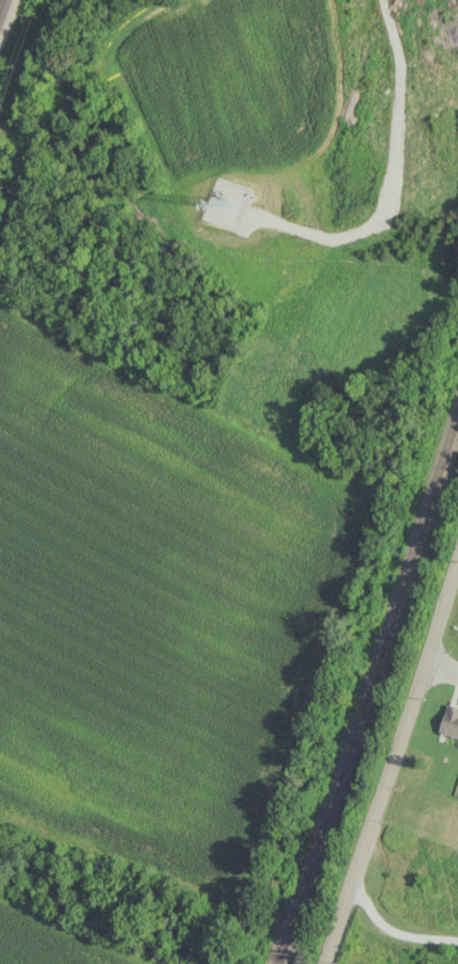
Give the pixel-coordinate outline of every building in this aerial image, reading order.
[(447,704),(438,732),(457,738),(457,707),(447,704)]
